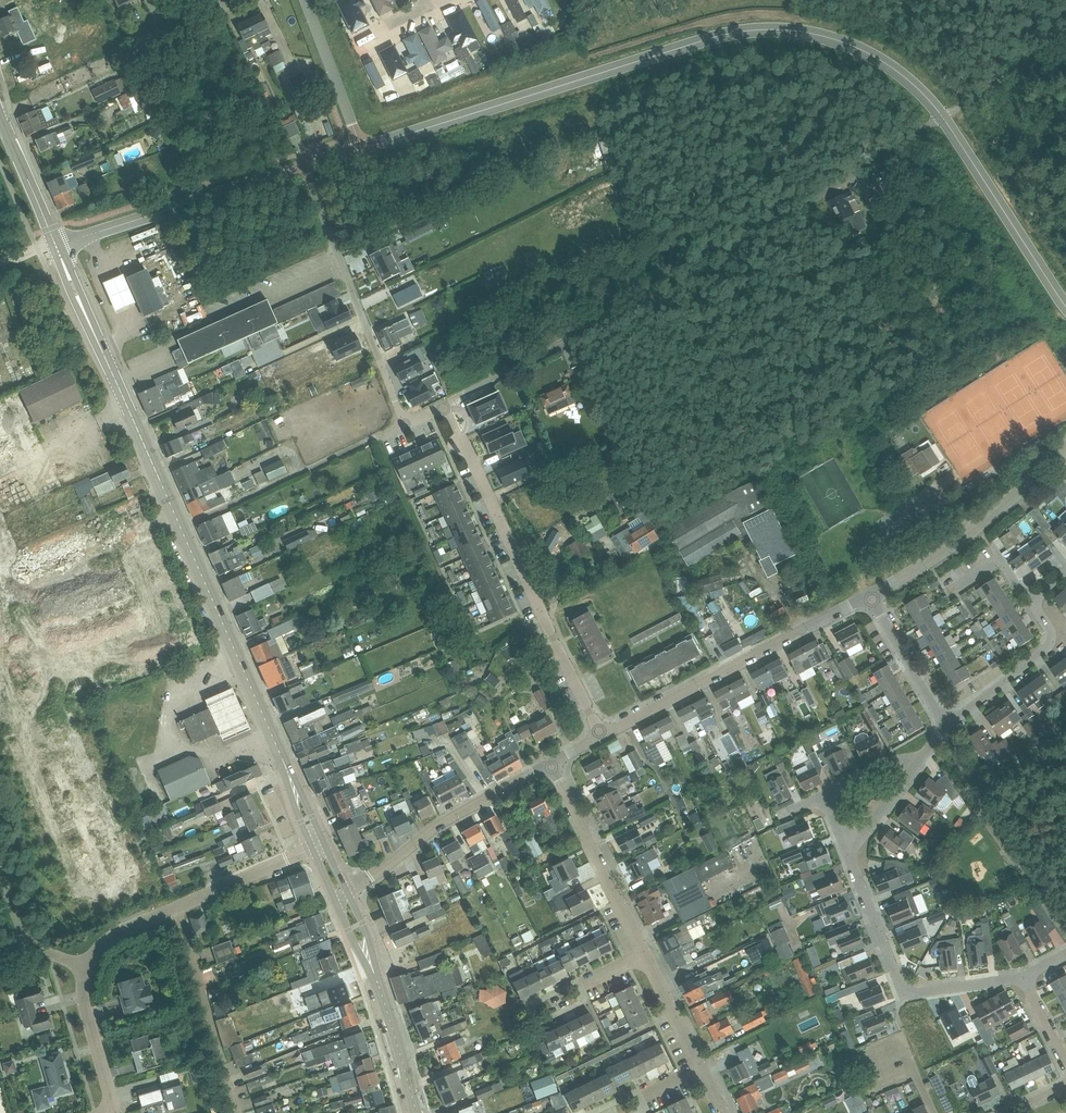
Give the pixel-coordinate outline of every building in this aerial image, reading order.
[(119,8),(136,0),(115,0),(119,8)] [(332,6),(348,38),(365,29),(357,13),(363,10),(358,1),(353,3),(351,0),(343,0),(332,6)] [(375,21),(391,13),(387,6),(392,4),(389,0),(364,0),(375,21)] [(511,22),(514,27),(524,22),(513,0),(500,0),(511,22)] [(536,19),(549,13),(543,0),(526,0),(536,19)] [(498,26),(485,1),(478,5),(491,30),(498,26)] [(0,16),(0,37),(1,39),(4,37),(5,40),(11,37),(17,34),(23,47),(36,40),(27,20),(24,21),(20,12),(16,14),(14,10),(0,16)] [(450,36),(446,38),(451,48),(455,46),(457,49),(459,48),(465,46),(473,41),(460,13),(442,21),(450,36)] [(496,15),(500,24),(504,22),(500,13),(496,15)] [(249,20),(262,48),(265,53),(272,49),(268,39),(266,40),(265,38),(272,35),(262,14),(249,20)] [(527,18),(533,28),(536,26),(537,29),(539,27),(533,15),(527,18)] [(254,51),(262,48),(249,20),(236,27),(246,46),(248,50),(253,48),(254,51)] [(506,24),(511,35),(516,32),(514,27),(511,22),(506,24)] [(506,38),(511,35),(506,24),(500,27),(506,38)] [(429,28),(415,35),(432,69),(446,62),(443,57),(451,53),(445,40),(437,44),(429,28)] [(544,33),(538,37),(541,42),(549,38),(548,35),(544,33)] [(511,35),(506,38),(512,50),(517,47),(511,35)] [(427,65),(413,36),(398,44),(413,72),(418,69),(427,65)] [(465,46),(459,48),(465,59),(473,75),(479,71),(470,56),(465,46)] [(390,48),(374,56),(389,86),(406,78),(390,48)] [(459,62),(465,59),(459,48),(457,49),(454,51),(459,62)] [(285,62),(280,51),(268,57),(273,67),(285,62)] [(372,90),(382,87),(370,52),(360,55),(372,90)] [(442,84),(465,72),(461,65),(438,77),(442,84)] [(435,71),(438,77),(444,74),(440,68),(435,71)] [(413,72),(418,82),(424,80),(418,69),(413,72)] [(303,72),(293,77),(288,79),(295,95),(310,88),(303,72)] [(413,85),(418,82),(413,72),(408,75),(413,85)] [(431,88),(440,83),(437,77),(428,82),(431,88)] [(114,82),(92,92),(98,105),(120,94),(114,82)] [(117,99),(125,115),(134,111),(134,110),(138,107),(134,98),(130,100),(127,94),(117,99)] [(43,132),(56,126),(60,124),(57,118),(47,123),(41,109),(19,119),(27,137),(43,130),(43,132)] [(286,126),(283,128),(288,139),(300,134),(294,122),(291,123),(286,126)] [(156,126),(150,135),(156,140),(163,131),(156,126)] [(41,153),(56,147),(61,145),(59,139),(72,133),(69,127),(56,133),(36,141),(41,153)] [(119,154),(111,158),(116,170),(124,166),(119,154)] [(94,156),(81,161),(70,165),(73,173),(84,168),(97,163),(94,156)] [(103,174),(110,169),(105,162),(98,167),(103,174)] [(72,174),(64,177),(47,184),(53,198),(70,191),(78,187),(78,185),(75,178),(74,177),(72,174)] [(86,184),(78,188),(82,198),(91,194),(86,184)] [(75,204),(71,194),(70,191),(53,198),(59,211),(75,204)] [(829,203),(834,212),(838,222),(854,215),(848,202),(855,199),(851,192),(829,203)] [(124,199),(122,193),(107,198),(109,204),(124,199)] [(867,229),(861,213),(852,217),(854,222),(851,223),(856,233),(867,229)] [(428,219),(402,232),(407,242),(433,229),(428,219)] [(132,243),(157,233),(155,227),(129,237),(132,243)] [(478,229),(468,235),(472,243),(482,237),(478,229)] [(392,245),(370,256),(383,282),(400,274),(396,264),(401,262),(392,245)] [(407,261),(398,264),(401,271),(410,268),(407,261)] [(170,305),(158,278),(150,281),(146,272),(128,280),(144,317),(170,305)] [(17,279),(14,273),(8,276),(11,282),(17,279)] [(123,275),(102,284),(115,312),(135,303),(123,275)] [(329,285),(335,298),(341,296),(335,282),(329,285)] [(416,284),(392,296),(398,308),(422,296),(416,284)] [(323,288),(329,301),(335,298),(329,285),(323,288)] [(494,305),(512,296),(508,287),(495,293),(495,294),(489,297),(486,299),(490,306),(494,304),(494,305)] [(317,291),(323,304),(329,301),(323,288),(317,291)] [(310,293),(316,307),(323,304),(317,291),(310,293)] [(304,296),(310,310),(316,307),(310,293),(304,296)] [(298,299),(304,312),(310,310),(304,296),(298,299)] [(292,302),(298,315),(304,312),(298,299),(292,302)] [(278,324),(267,300),(177,341),(181,349),(172,353),(178,365),(187,364),(188,365),(232,345),(242,340),(249,337),(255,334),(278,324)] [(336,300),(317,309),(318,309),(322,319),(327,330),(328,331),(351,320),(345,306),(340,308),(336,300)] [(286,305),(292,318),(298,315),(292,302),(286,305)] [(469,311),(474,315),(479,308),(474,304),(469,311)] [(183,325),(205,316),(200,305),(178,314),(183,325)] [(280,307),(286,321),(292,318),(286,305),(280,307)] [(286,321),(280,307),(274,310),(280,324),(286,321)] [(427,324),(425,318),(422,310),(409,315),(413,324),(415,329),(427,324)] [(380,340),(410,326),(407,319),(376,333),(380,340)] [(275,326),(260,333),(265,344),(280,338),(275,326)] [(410,326),(380,340),(386,353),(402,345),(399,340),(414,333),(410,326)] [(329,345),(336,361),(361,349),(354,334),(329,345)] [(242,340),(232,345),(235,353),(245,348),(242,340)] [(399,381),(406,378),(407,381),(417,376),(416,374),(422,371),(419,364),(425,362),(419,348),(402,356),(405,362),(392,368),(399,381)] [(239,361),(229,365),(232,373),(237,371),(242,369),(239,361)] [(346,373),(356,368),(353,363),(344,367),(346,373)] [(216,379),(231,372),(228,364),(212,371),(216,379)] [(184,385),(181,379),(177,370),(153,381),(156,387),(139,394),(144,405),(172,393),(171,391),(184,386),(184,385)] [(67,371),(18,394),(32,424),(81,401),(67,371)] [(413,392),(407,395),(413,407),(430,399),(426,389),(431,386),(439,382),(435,374),(421,381),(410,387),(413,392)] [(351,384),(353,389),(366,384),(364,379),(351,384)] [(167,409),(164,403),(166,402),(167,404),(176,401),(175,399),(191,391),(188,383),(184,385),(184,386),(171,391),(172,393),(144,405),(149,417),(167,409)] [(575,404),(575,402),(572,397),(573,396),(568,385),(541,397),(546,409),(549,415),(575,404)] [(317,394),(313,386),(308,388),(312,397),(317,394)] [(468,407),(476,425),(477,425),(496,416),(506,412),(506,411),(498,394),(498,393),(497,393),(498,394),(487,398),(486,396),(478,399),(479,402),(468,407)] [(220,394),(212,394),(213,405),(221,405),(220,394)] [(185,412),(172,418),(178,432),(188,427),(198,423),(192,410),(205,404),(202,398),(192,402),(182,406),(185,412)] [(505,419),(479,431),(487,448),(496,444),(498,444),(500,443),(502,449),(523,439),(517,426),(510,429),(505,419)] [(171,442),(161,446),(167,459),(177,455),(190,449),(188,444),(192,442),(189,434),(171,442)] [(227,449),(226,447),(230,446),(227,439),(201,451),(205,459),(227,449)] [(435,467),(446,462),(437,441),(425,446),(435,467)] [(415,450),(425,472),(435,467),(425,446),(415,450)] [(900,458),(907,468),(913,477),(919,473),(921,476),(933,468),(923,452),(918,455),(913,449),(900,458)] [(415,450),(404,455),(414,477),(425,472),(415,450)] [(404,455),(393,460),(403,482),(414,477),(404,455)] [(521,460),(497,471),(504,487),(528,477),(521,460)] [(282,461),(264,468),(269,481),(287,473),(282,461)] [(183,468),(173,472),(181,492),(215,477),(217,476),(216,472),(209,475),(206,469),(205,469),(200,472),(196,462),(183,468)] [(552,463),(542,468),(545,475),(556,470),(552,463)] [(112,480),(114,483),(130,476),(125,466),(91,481),(94,488),(112,480)] [(215,477),(181,492),(187,504),(204,497),(215,492),(217,491),(235,483),(230,471),(217,476),(215,477)] [(267,482),(262,472),(262,471),(254,475),(258,486),(267,482)] [(91,493),(90,489),(92,488),(89,483),(91,482),(89,478),(73,485),(79,498),(91,493)] [(251,480),(243,484),(247,491),(254,487),(251,480)] [(725,496),(725,497),(745,539),(750,537),(762,560),(760,561),(768,579),(779,573),(775,566),(796,556),(773,509),(770,511),(768,507),(756,481),(725,496)] [(127,483),(121,485),(126,500),(132,498),(127,483)] [(976,488),(972,483),(966,487),(969,492),(976,488)] [(1054,492),(1044,501),(1048,506),(1058,497),(1058,498),(1065,491),(1065,486),(1064,483),(1054,492)] [(439,506),(460,496),(455,485),(433,494),(439,506)] [(379,496),(383,494),(381,489),(377,491),(376,491),(369,495),(372,502),(380,499),(379,496)] [(204,497),(187,504),(193,518),(226,503),(223,497),(218,499),(215,492),(204,497)] [(439,506),(443,516),(465,506),(460,496),(439,506)] [(740,542),(745,539),(725,497),(667,531),(689,567),(689,566),(688,565),(737,536),(740,542)] [(139,501),(122,505),(125,516),(142,512),(139,501)] [(448,527),(470,517),(465,506),(443,516),(448,527)] [(1040,526),(1054,543),(1059,539),(1065,547),(1065,526),(1065,524),(1055,534),(1050,528),(1052,527),(1036,508),(1030,513),(1040,526)] [(319,509),(306,514),(309,521),(322,515),(319,509)] [(1057,517),(1062,523),(1065,520),(1065,509),(1057,517)] [(627,553),(633,549),(636,553),(659,538),(651,526),(649,517),(645,511),(638,516),(644,527),(634,533),(632,529),(631,528),(623,533),(617,537),(627,553)] [(590,518),(592,522),(585,527),(590,536),(592,535),(594,539),(603,534),(600,530),(603,528),(595,515),(590,518)] [(222,516),(197,527),(205,546),(230,535),(222,516)] [(437,519),(442,528),(447,525),(442,516),(437,519)] [(453,538),(475,528),(470,517),(448,527),(453,538)] [(343,527),(346,534),(356,530),(354,527),(362,523),(360,519),(343,527)] [(254,522),(239,530),(243,539),(258,531),(254,522)] [(1000,539),(1003,545),(1015,537),(1015,538),(1021,534),(1016,524),(1009,529),(1011,532),(1000,539)] [(1033,549),(1043,564),(1054,556),(1048,547),(1054,543),(1040,526),(1036,530),(1040,536),(1029,544),(1033,549)] [(458,548),(480,539),(475,528),(453,538),(458,548)] [(307,531),(284,541),(288,551),(311,540),(307,531)] [(1003,545),(1007,550),(1008,551),(1008,550),(1019,543),(1015,538),(1015,537),(1003,545)] [(582,538),(567,547),(575,561),(590,552),(582,538)] [(458,548),(463,559),(484,549),(480,539),(458,548)] [(214,566),(243,553),(240,546),(233,549),(234,551),(228,554),(225,548),(209,555),(214,566)] [(258,548),(256,548),(253,550),(250,551),(254,559),(262,556),(258,548)] [(468,570),(489,560),(484,549),(463,559),(468,570)] [(1023,556),(1033,571),(1043,564),(1033,549),(1023,556)] [(243,553),(214,566),(219,577),(243,566),(241,562),(246,560),(243,553)] [(23,587),(41,638),(137,604),(118,554),(23,587)] [(1033,571),(1023,556),(1011,564),(1021,579),(1033,571)] [(472,580),(494,571),(489,560),(468,570),(472,580)] [(591,561),(586,564),(590,571),(595,569),(591,561)] [(472,580),(477,591),(499,581),(494,571),(472,580)] [(230,603),(240,598),(246,596),(242,586),(254,580),(250,572),(222,585),(230,603)] [(719,573),(699,580),(704,593),(724,586),(719,573)] [(285,589),(280,579),(251,593),(256,603),(272,596),(278,593),(285,589)] [(988,598),(1001,589),(995,579),(977,591),(984,601),(988,598)] [(738,584),(747,593),(756,583),(753,580),(747,585),(742,580),(738,584)] [(482,602),(485,601),(504,592),(499,581),(477,591),(482,602)] [(938,582),(930,587),(933,591),(941,586),(938,582)] [(747,592),(750,599),(762,593),(759,586),(747,592)] [(419,588),(413,591),(416,597),(422,594),(419,588)] [(723,589),(710,593),(712,600),(725,596),(723,589)] [(994,608),(1008,599),(1001,589),(988,598),(994,608)] [(487,613),(509,603),(504,592),(485,601),(482,602),(487,613)] [(1063,593),(1055,601),(1065,614),(1065,596),(1063,593)] [(907,606),(913,617),(927,608),(930,606),(924,595),(907,606)] [(358,604),(354,596),(349,599),(353,607),(358,604)] [(1001,618),(1014,609),(1008,599),(994,608),(1001,618)] [(965,603),(970,610),(974,608),(969,600),(965,603)] [(717,601),(708,605),(713,615),(721,630),(713,634),(721,649),(723,648),(729,658),(743,650),(738,641),(734,633),(734,634),(722,611),(717,601)] [(509,603),(487,613),(492,624),(514,614),(509,603)] [(919,626),(933,618),(927,608),(913,617),(919,626)] [(979,616),(974,608),(970,610),(975,618),(979,616)] [(246,638),(256,634),(262,631),(261,628),(268,625),(265,618),(258,621),(253,609),(237,617),(246,638)] [(589,609),(569,619),(591,663),(611,654),(589,609)] [(1007,628),(1021,619),(1014,609),(1001,618),(1007,628)] [(261,645),(251,649),(259,667),(283,656),(283,655),(275,639),(281,636),(293,631),(307,624),(304,620),(307,618),(305,613),(267,631),(271,640),(267,642),(261,645)] [(353,627),(362,621),(357,614),(348,619),(353,627)] [(673,631),(685,626),(680,614),(629,637),(632,645),(671,627),(673,631)] [(282,615),(272,620),(274,625),(284,621),(282,615)] [(939,628),(933,618),(919,626),(925,636),(939,628)] [(1014,638),(1027,629),(1021,619),(1007,628),(1014,638)] [(975,624),(976,625),(979,631),(980,632),(984,629),(979,621),(975,624)] [(855,626),(837,635),(842,645),(845,651),(847,650),(860,643),(863,641),(855,626)] [(939,628),(925,636),(930,647),(945,638),(939,628)] [(984,629),(980,632),(983,637),(983,636),(985,639),(989,636),(984,629)] [(1014,638),(1014,639),(1020,648),(1034,639),(1027,629),(1014,638)] [(439,647),(452,641),(449,635),(436,641),(439,647)] [(951,635),(945,638),(930,647),(936,657),(951,648),(957,645),(951,635)] [(636,686),(703,658),(694,639),(628,666),(636,686)] [(995,650),(999,647),(995,640),(991,643),(995,650)] [(803,648),(809,659),(813,668),(829,660),(832,658),(825,646),(821,648),(818,641),(803,648)] [(500,650),(506,661),(516,656),(510,645),(500,650)] [(452,658),(462,654),(458,646),(448,650),(452,658)] [(1004,654),(999,647),(995,650),(1000,657),(1004,654)] [(813,668),(809,659),(803,648),(789,656),(799,676),(813,668)] [(942,667),(957,658),(951,648),(936,657),(942,667)] [(283,656),(259,667),(269,690),(279,685),(293,679),(297,677),(289,661),(286,663),(285,660),(283,656)] [(836,658),(829,662),(842,684),(849,680),(836,658)] [(850,681),(859,675),(850,658),(840,664),(850,681)] [(957,658),(942,667),(948,677),(963,668),(957,658)] [(445,664),(451,677),(460,672),(455,660),(445,664)] [(781,660),(766,668),(775,684),(789,677),(786,671),(787,671),(781,660)] [(312,662),(299,668),(305,680),(321,672),(316,661),(312,663),(312,662)] [(991,666),(994,670),(1001,665),(999,661),(991,666)] [(1065,681),(1065,666),(1063,662),(1051,671),(1061,685),(1065,681)] [(874,674),(880,685),(895,676),(889,666),(874,674)] [(963,668),(948,677),(954,688),(972,677),(966,666),(963,668)] [(761,691),(775,684),(766,668),(752,675),(757,686),(758,685),(761,691)] [(328,670),(319,674),(321,679),(330,675),(328,670)] [(494,688),(500,681),(490,674),(485,680),(494,688)] [(901,686),(895,676),(880,685),(886,695),(901,686)] [(376,677),(331,696),(334,704),(375,687),(372,682),(377,680),(376,677)] [(1052,691),(1048,686),(1042,677),(1030,686),(1040,699),(1052,691)] [(744,679),(730,687),(738,704),(747,698),(752,696),(749,690),(750,690),(744,679)] [(288,687),(291,693),(303,688),(301,682),(288,687)] [(892,705),(907,697),(901,686),(886,695),(892,705)] [(1044,707),(1040,699),(1030,686),(1018,694),(1028,708),(1034,703),(1039,710),(1044,707)] [(715,694),(720,704),(724,711),(738,704),(730,687),(715,694)] [(802,691),(810,707),(816,704),(808,688),(802,691)] [(204,701),(208,710),(219,733),(223,742),(250,730),(232,689),(204,701)] [(798,689),(791,693),(797,703),(803,700),(798,689)] [(858,698),(863,695),(859,689),(854,691),(858,698)] [(551,707),(541,690),(534,694),(544,711),(551,707)] [(280,714),(290,710),(302,705),(299,697),(292,700),(289,693),(274,700),(280,714)] [(479,693),(474,701),(482,706),(487,698),(479,693)] [(1065,707),(1065,700),(1061,693),(1055,698),(1063,709),(1065,707)] [(766,709),(766,708),(772,705),(766,694),(760,698),(766,709)] [(870,707),(863,695),(858,698),(866,710),(870,707)] [(913,707),(907,697),(892,705),(898,715),(913,707)] [(449,698),(439,702),(442,708),(452,704),(449,698)] [(716,715),(712,708),(707,698),(693,706),(698,716),(701,722),(716,715)] [(760,702),(756,705),(760,712),(764,710),(760,702)] [(998,711),(1011,728),(1022,720),(1010,703),(998,711)] [(780,720),(778,715),(773,705),(772,705),(766,708),(771,719),(779,735),(783,733),(777,722),(780,720)] [(335,726),(347,720),(373,710),(371,706),(355,713),(356,714),(354,714),(352,710),(344,713),(331,719),(335,726)] [(678,713),(683,723),(689,733),(697,729),(695,726),(701,722),(698,716),(693,706),(678,713)] [(320,707),(294,719),(284,724),(289,734),(319,720),(319,721),(326,718),(325,716),(327,715),(323,708),(321,709),(320,707)] [(873,716),(878,713),(874,707),(870,710),(873,716)] [(898,715),(904,725),(919,717),(913,707),(898,715)] [(424,709),(412,714),(415,721),(427,715),(424,709)] [(873,735),(878,732),(865,709),(859,713),(873,735)] [(208,710),(178,723),(181,730),(186,728),(193,745),(219,733),(208,710)] [(769,721),(764,710),(760,712),(756,714),(762,725),(769,721)] [(1000,736),(1009,730),(1011,728),(998,711),(987,719),(1000,736)] [(1028,717),(1036,728),(1039,732),(1045,728),(1042,724),(1034,712),(1028,717)] [(881,720),(878,713),(873,716),(877,722),(881,720)] [(445,720),(448,729),(465,723),(462,714),(445,720)] [(527,725),(517,730),(518,732),(522,739),(523,740),(532,735),(536,743),(545,738),(544,736),(555,730),(547,716),(528,727),(527,725)] [(733,716),(724,721),(729,729),(731,734),(740,729),(733,716)] [(671,717),(656,725),(665,741),(662,735),(671,731),(674,736),(678,734),(675,728),(676,728),(671,717)] [(925,727),(919,717),(904,725),(910,736),(925,727)] [(319,720),(289,734),(293,744),(324,731),(319,721),(319,720)] [(444,721),(442,721),(438,723),(443,735),(449,733),(444,721)] [(437,737),(443,735),(438,723),(432,725),(432,726),(436,734),(437,737)] [(1031,723),(1023,728),(1033,741),(1040,735),(1031,723)] [(656,725),(642,732),(647,742),(642,745),(649,759),(659,767),(666,763),(657,745),(665,741),(656,725)] [(298,755),(337,737),(340,737),(335,727),(293,745),(298,755)] [(886,727),(881,730),(885,736),(889,734),(886,727)] [(803,739),(798,729),(790,733),(795,743),(803,739)] [(1001,760),(1006,756),(999,745),(997,742),(991,746),(981,731),(969,739),(983,758),(994,750),(1001,760)] [(451,740),(458,750),(464,760),(476,752),(471,742),(465,732),(451,740)] [(495,752),(500,761),(509,776),(523,768),(514,753),(515,752),(512,747),(517,744),(511,732),(505,736),(507,739),(497,744),(499,746),(493,749),(495,752)] [(518,732),(513,735),(517,742),(522,739),(518,732)] [(346,733),(340,735),(343,741),(349,739),(346,733)] [(693,753),(685,734),(676,738),(682,750),(683,750),(686,756),(693,753)] [(877,735),(870,739),(868,735),(864,734),(856,737),(854,741),(857,745),(856,746),(864,762),(885,752),(877,735)] [(889,734),(885,736),(889,743),(893,740),(889,734)] [(816,736),(810,738),(813,744),(819,741),(816,736)] [(340,742),(337,737),(298,755),(302,765),(329,753),(338,749),(336,744),(340,742)] [(340,751),(342,757),(353,752),(370,746),(367,738),(345,746),(346,749),(340,751)] [(803,742),(806,749),(808,755),(814,753),(816,752),(810,739),(803,742)] [(1006,740),(999,745),(1006,756),(1009,760),(1016,755),(1012,749),(1006,740)] [(613,754),(623,749),(619,742),(609,747),(613,754)] [(707,762),(702,753),(697,742),(690,745),(696,756),(700,765),(707,762)] [(847,759),(853,755),(847,742),(834,748),(835,754),(827,759),(836,776),(851,769),(847,759)] [(420,745),(422,755),(429,753),(427,744),(420,745)] [(1045,744),(1038,749),(1042,753),(1049,748),(1045,744)] [(631,774),(637,771),(644,767),(637,751),(622,758),(631,774)] [(342,757),(335,759),(334,760),(336,767),(350,762),(356,760),(353,752),(342,757)] [(496,783),(509,776),(500,761),(495,752),(487,756),(488,759),(483,762),(483,763),(477,753),(471,758),(480,772),(488,785),(495,781),(496,783)] [(798,777),(805,791),(813,787),(823,782),(817,771),(823,768),(818,758),(815,752),(809,755),(816,769),(798,777)] [(157,772),(171,802),(211,784),(200,760),(190,757),(157,772)] [(716,757),(711,761),(715,768),(721,764),(716,757)] [(314,766),(304,770),(309,781),(310,783),(325,777),(325,775),(335,771),(333,766),(334,766),(332,760),(320,764),(320,763),(314,766)] [(612,778),(608,769),(603,760),(585,769),(591,780),(604,774),(607,781),(612,778)] [(455,776),(445,781),(454,798),(466,792),(461,782),(467,779),(461,770),(459,767),(455,761),(448,764),(452,771),(455,776)] [(735,765),(740,773),(748,769),(743,761),(735,765)] [(36,779),(50,770),(46,763),(32,772),(36,779)] [(760,767),(755,763),(751,769),(756,773),(760,767)] [(782,777),(769,784),(779,804),(793,797),(788,788),(795,785),(787,769),(784,763),(779,765),(777,766),(782,777)] [(221,793),(245,783),(262,776),(258,765),(224,780),(216,783),(221,793)] [(325,777),(310,783),(316,795),(325,791),(331,788),(345,782),(343,778),(354,773),(352,768),(340,772),(335,774),(335,773),(326,777),(325,777)] [(425,770),(419,774),(425,785),(426,788),(431,798),(437,795),(442,804),(454,798),(445,781),(442,776),(431,782),(425,770)] [(598,801),(604,813),(623,803),(621,798),(630,793),(627,787),(632,784),(628,776),(609,786),(612,794),(598,801)] [(956,791),(950,782),(943,787),(939,781),(938,781),(938,782),(936,784),(930,780),(919,793),(937,807),(937,806),(940,809),(943,810),(946,809),(948,808),(953,801),(960,796),(956,791)] [(336,794),(326,798),(334,816),(338,814),(341,822),(351,818),(364,813),(363,810),(361,807),(355,810),(350,800),(358,797),(353,786),(346,790),(336,794)] [(396,793),(390,796),(392,802),(399,800),(396,793)] [(226,816),(229,823),(258,810),(251,795),(241,799),(236,802),(237,802),(232,804),(235,811),(240,809),(241,813),(234,816),(233,813),(226,816)] [(203,809),(203,810),(219,803),(215,796),(200,802),(200,803),(202,807),(203,809)] [(405,801),(411,813),(416,810),(422,820),(434,813),(426,797),(415,803),(412,796),(405,800),(405,801)] [(542,797),(527,805),(533,814),(533,816),(534,815),(536,820),(544,816),(545,818),(554,835),(560,833),(547,808),(548,808),(542,797)] [(404,799),(392,803),(393,807),(405,801),(405,800),(404,799)] [(203,809),(202,807),(200,803),(194,806),(197,812),(203,809)] [(219,803),(203,810),(204,810),(206,815),(207,818),(222,811),(219,803)] [(623,803),(604,813),(610,825),(625,818),(628,825),(648,815),(644,807),(639,809),(636,804),(626,809),(623,803)] [(915,811),(916,810),(910,805),(900,819),(919,834),(930,819),(929,819),(934,813),(924,805),(918,813),(915,811)] [(265,825),(258,810),(229,823),(232,830),(239,827),(239,828),(247,825),(250,832),(265,825)] [(203,811),(194,815),(193,814),(182,820),(185,826),(197,821),(196,820),(205,816),(203,811)] [(354,824),(337,832),(342,842),(359,835),(357,829),(370,824),(365,813),(364,813),(351,818),(354,824)] [(643,828),(657,821),(653,813),(640,820),(643,828)] [(700,813),(690,818),(694,824),(704,819),(700,813)] [(398,817),(391,820),(393,826),(397,836),(411,830),(405,815),(404,814),(398,817)] [(227,822),(224,815),(217,818),(219,824),(227,822)] [(147,816),(139,820),(145,835),(153,831),(147,816)] [(492,838),(499,835),(504,841),(511,854),(517,851),(508,833),(503,823),(500,825),(496,816),(483,822),(492,838)] [(960,819),(955,826),(960,830),(966,823),(960,819)] [(174,830),(184,826),(181,821),(171,825),(174,830)] [(58,826),(61,833),(67,830),(64,823),(58,826)] [(808,823),(788,831),(793,846),(813,838),(808,823)] [(386,838),(382,828),(381,825),(374,828),(379,841),(386,838)] [(477,825),(462,834),(467,843),(473,854),(474,856),(483,852),(478,842),(484,839),(482,835),(477,825)] [(390,826),(385,828),(387,834),(393,831),(390,826)] [(955,838),(959,832),(954,828),(950,834),(955,838)] [(645,844),(638,829),(617,839),(625,854),(634,849),(645,844)] [(891,831),(881,844),(895,854),(900,848),(905,852),(915,839),(904,831),(899,837),(891,831)] [(712,832),(702,838),(710,853),(720,848),(712,832)] [(752,838),(751,835),(750,833),(739,839),(740,840),(741,843),(752,838)] [(359,835),(342,842),(349,858),(369,849),(365,839),(362,840),(359,835)] [(226,848),(238,843),(235,836),(222,841),(226,848)] [(238,854),(233,856),(235,862),(250,856),(251,857),(258,854),(257,853),(264,850),(258,836),(248,841),(243,843),(235,846),(238,854)] [(524,841),(533,859),(542,854),(533,836),(524,841)] [(161,839),(150,844),(154,854),(165,849),(161,839)] [(443,849),(448,859),(456,874),(462,870),(456,859),(464,855),(457,842),(443,849)] [(222,847),(213,851),(216,857),(225,853),(222,847)] [(826,847),(805,855),(811,870),(831,862),(826,847)] [(654,849),(636,858),(638,862),(628,867),(636,882),(653,873),(648,863),(659,858),(654,849)] [(785,865),(803,858),(800,850),(782,857),(785,865)] [(467,860),(477,880),(493,871),(483,852),(474,856),(467,860)] [(183,853),(177,855),(180,861),(186,859),(183,853)] [(710,902),(701,884),(733,868),(726,853),(694,869),(664,884),(683,923),(718,906),(715,900),(710,902)] [(938,862),(942,857),(937,854),(933,859),(930,863),(935,866),(938,862)] [(221,868),(233,863),(230,856),(218,861),(221,868)] [(504,858),(499,861),(504,871),(511,868),(505,857),(504,858)] [(443,873),(441,868),(437,858),(423,864),(432,887),(438,884),(446,881),(443,873)] [(570,860),(560,865),(554,868),(558,877),(549,882),(555,894),(559,892),(569,887),(566,882),(578,876),(570,860)] [(882,894),(902,886),(899,878),(911,874),(912,864),(898,862),(886,860),(884,875),(876,879),(882,894)] [(171,866),(160,870),(171,896),(175,894),(172,888),(181,884),(179,879),(177,880),(171,866)] [(314,896),(305,871),(269,884),(273,897),(281,895),(284,903),(278,906),(280,912),(296,906),(295,903),(314,896)] [(823,871),(803,879),(808,892),(818,888),(822,898),(843,890),(837,876),(827,880),(823,871)] [(412,878),(419,893),(426,891),(419,875),(412,878)] [(469,895),(459,876),(453,879),(463,898),(469,895)] [(942,887),(939,879),(931,883),(934,890),(942,887)] [(246,892),(250,904),(267,898),(262,886),(246,892)] [(519,887),(514,889),(519,897),(523,894),(519,887)] [(657,888),(649,891),(640,896),(643,903),(640,905),(650,925),(664,917),(655,898),(660,895),(657,888)] [(791,888),(784,891),(788,899),(795,896),(791,888)] [(432,905),(435,912),(442,909),(439,903),(433,889),(426,892),(432,905)] [(573,917),(583,912),(593,907),(585,891),(574,897),(570,891),(572,890),(572,889),(562,894),(548,901),(552,908),(554,913),(559,911),(559,912),(569,909),(573,917)] [(384,913),(408,903),(402,890),(378,900),(384,913)] [(894,925),(904,921),(914,917),(914,916),(920,914),(911,890),(894,896),(897,904),(887,908),(894,925)] [(847,902),(841,905),(837,906),(834,899),(824,903),(816,906),(821,919),(823,919),(826,927),(832,924),(833,925),(843,920),(853,916),(847,902)] [(783,906),(780,900),(769,905),(771,911),(783,906)] [(389,926),(399,922),(403,921),(400,914),(411,909),(408,903),(384,913),(389,926)] [(435,912),(432,905),(412,914),(415,921),(427,916),(435,912)] [(1041,907),(1035,911),(1041,922),(1027,930),(1037,949),(1052,941),(1049,935),(1056,929),(1041,907)] [(442,909),(435,912),(427,916),(429,922),(445,915),(443,909),(442,909)] [(944,912),(928,919),(931,925),(947,918),(944,912)] [(1013,916),(1012,916),(1009,912),(1002,916),(1005,920),(1009,928),(1002,931),(1006,939),(999,943),(1009,962),(1023,954),(1018,944),(1025,939),(1013,916)] [(190,919),(195,934),(209,930),(204,914),(190,919)] [(282,933),(284,939),(289,937),(324,924),(320,914),(304,920),(305,923),(305,924),(302,925),(302,923),(296,925),(298,927),(282,933)] [(706,934),(702,925),(707,922),(704,915),(680,927),(682,932),(675,935),(659,943),(665,956),(694,942),(693,940),(706,934)] [(811,921),(815,931),(825,927),(821,918),(811,921)] [(981,920),(981,924),(983,935),(976,936),(976,935),(971,936),(969,937),(968,938),(968,939),(969,945),(972,967),(988,964),(985,946),(992,945),(989,923),(988,918),(981,920)] [(911,932),(898,936),(905,953),(925,945),(922,937),(928,934),(922,919),(908,924),(911,932)] [(951,919),(948,924),(954,927),(957,922),(951,919)] [(286,922),(271,927),(273,933),(288,927),(286,922)] [(311,941),(318,938),(328,935),(324,924),(289,937),(284,939),(272,944),(275,950),(292,944),(310,937),(311,941)] [(595,939),(593,940),(600,957),(613,950),(606,935),(607,934),(603,926),(599,928),(603,936),(595,939)] [(397,948),(407,944),(430,934),(427,927),(416,931),(417,932),(410,935),(408,929),(392,935),(397,948)] [(778,947),(784,944),(791,941),(785,927),(772,933),(778,947)] [(858,930),(850,933),(845,935),(842,928),(827,934),(832,946),(840,943),(844,954),(864,946),(858,930)] [(521,936),(525,944),(534,939),(530,931),(521,936)] [(583,945),(581,946),(589,962),(600,957),(593,940),(595,939),(591,932),(587,934),(591,941),(583,945)] [(490,956),(493,954),(483,935),(473,939),(484,959),(490,956)] [(516,949),(524,945),(520,936),(512,940),(516,949)] [(572,951),(569,952),(577,968),(589,962),(581,946),(583,945),(579,938),(576,939),(579,947),(572,951)] [(756,943),(746,948),(748,954),(758,949),(763,959),(775,953),(768,938),(756,943)] [(540,949),(551,944),(549,939),(538,944),(540,949)] [(939,949),(942,971),(958,969),(955,955),(962,954),(963,955),(961,939),(946,941),(947,948),(939,949)] [(230,941),(212,948),(218,965),(236,959),(230,941)] [(698,950),(694,942),(665,956),(673,972),(683,967),(688,965),(694,961),(690,954),(698,950)] [(560,956),(558,957),(560,961),(566,973),(577,968),(569,952),(572,951),(567,943),(564,945),(567,953),(560,956)] [(308,959),(314,975),(316,981),(319,980),(318,976),(325,974),(335,970),(336,973),(342,971),(341,968),(338,969),(333,956),(325,959),(319,944),(301,951),(304,960),(308,959)] [(790,958),(784,944),(778,947),(776,948),(782,961),(790,958)] [(300,945),(292,948),(295,953),(303,951),(300,945)] [(711,952),(695,960),(699,968),(715,960),(711,952)] [(442,953),(417,962),(420,970),(445,961),(442,953)] [(818,956),(810,959),(814,969),(821,966),(821,965),(819,959),(818,956)] [(510,965),(507,957),(498,962),(502,969),(510,965)] [(838,963),(841,971),(842,970),(848,985),(865,978),(875,973),(870,959),(856,965),(853,957),(838,963)] [(793,962),(801,980),(809,977),(800,958),(793,962)] [(536,963),(534,964),(538,972),(536,973),(544,989),(555,983),(548,967),(550,966),(547,961),(545,959),(542,960),(536,963)] [(550,966),(548,967),(555,983),(568,977),(566,973),(560,961),(558,962),(550,966)] [(526,977),(524,978),(532,994),(544,989),(536,973),(538,972),(534,964),(533,965),(530,966),(534,974),(526,977)] [(698,976),(679,985),(681,989),(685,997),(694,993),(693,991),(701,988),(707,985),(708,987),(724,979),(721,973),(711,977),(707,967),(696,972),(698,976)] [(399,1005),(417,1000),(456,987),(450,969),(424,977),(423,975),(410,979),(409,974),(401,976),(391,979),(399,1005)] [(16,972),(18,980),(26,977),(23,970),(16,972)] [(520,974),(510,978),(513,984),(516,990),(520,1000),(532,994),(524,978),(526,977),(522,970),(519,971),(520,974)] [(735,975),(725,980),(728,985),(738,980),(735,975)] [(1057,995),(1065,990),(1065,976),(1051,984),(1057,995)] [(307,977),(290,984),(293,990),(309,984),(307,977)] [(809,977),(801,980),(810,998),(817,994),(813,986),(817,984),(814,978),(810,980),(809,977)] [(142,989),(140,981),(131,983),(131,981),(120,984),(125,1002),(122,1003),(126,1014),(150,1007),(150,1006),(154,1005),(148,987),(142,989)] [(867,982),(857,985),(856,986),(859,995),(865,1009),(886,1001),(880,986),(870,990),(867,982)] [(720,989),(717,983),(708,988),(708,987),(707,985),(701,988),(693,991),(694,993),(685,997),(690,1006),(706,998),(715,994),(713,992),(720,989)] [(323,1006),(348,997),(343,984),(304,998),(307,1007),(322,1002),(323,1006)] [(506,992),(497,985),(485,991),(485,1002),(494,1009),(505,1004),(506,992)] [(17,1001),(21,1014),(35,1010),(33,1004),(44,1000),(40,986),(22,992),(24,999),(17,1001)] [(614,992),(606,996),(608,1001),(616,997),(619,1004),(620,1006),(636,998),(631,987),(615,994),(614,992)] [(832,989),(825,992),(828,997),(834,995),(832,989)] [(457,996),(454,990),(442,993),(444,1000),(457,996)] [(1063,1005),(1065,1003),(1065,990),(1057,995),(1063,1005)] [(731,991),(723,995),(703,1004),(692,1010),(700,1028),(715,1022),(712,1016),(719,1010),(718,1009),(735,1001),(731,991)] [(1006,992),(991,1000),(1003,1022),(1009,1018),(1009,1017),(1017,1013),(1013,1005),(1014,1004),(1014,1003),(1013,1004),(1006,992)] [(612,1008),(612,1009),(614,1012),(615,1012),(622,1009),(625,1016),(626,1018),(642,1010),(636,998),(620,1006),(619,1004),(612,1008)] [(1003,1022),(991,1000),(976,1009),(980,1017),(973,1021),(982,1038),(984,1042),(987,1046),(996,1041),(989,1028),(996,1024),(996,1026),(1003,1022)] [(417,1026),(440,1016),(438,1012),(436,1013),(432,1002),(411,1011),(413,1018),(412,1018),(415,1025),(416,1024),(417,1026)] [(335,1009),(307,1018),(311,1029),(356,1014),(352,1003),(342,1006),(338,1008),(335,1009)] [(958,1009),(941,1017),(953,1041),(970,1032),(966,1025),(972,1022),(968,1015),(963,1018),(958,1009)] [(33,1033),(42,1031),(52,1028),(48,1014),(37,1017),(35,1010),(21,1014),(25,1027),(31,1025),(33,1033)] [(618,1022),(616,1023),(618,1028),(628,1023),(632,1030),(638,1027),(648,1022),(642,1010),(626,1018),(625,1016),(619,1020),(617,1020),(618,1022)] [(746,1032),(767,1022),(764,1017),(768,1015),(766,1011),(762,1012),(741,1022),(746,1032)] [(872,1012),(853,1019),(857,1029),(866,1026),(870,1037),(890,1029),(885,1015),(874,1019),(872,1012)] [(185,1013),(178,1015),(180,1022),(188,1019),(185,1013)] [(590,1013),(577,1020),(585,1035),(583,1036),(587,1044),(590,1042),(594,1040),(590,1033),(597,1029),(595,1023),(590,1013)] [(312,1029),(310,1030),(313,1036),(328,1031),(341,1026),(342,1030),(349,1028),(360,1024),(356,1014),(311,1029),(312,1029)] [(441,1015),(440,1016),(417,1026),(419,1032),(417,1033),(420,1039),(422,1038),(423,1040),(433,1035),(439,1032),(436,1024),(443,1021),(441,1015)] [(224,1050),(230,1048),(242,1043),(244,1042),(241,1035),(237,1037),(235,1028),(233,1029),(230,1018),(216,1022),(224,1050)] [(600,1021),(604,1029),(608,1028),(609,1027),(605,1019),(600,1021)] [(577,1020),(565,1025),(573,1041),(571,1042),(575,1049),(578,1048),(575,1040),(583,1036),(585,1035),(577,1020)] [(716,1042),(726,1038),(734,1034),(728,1020),(720,1024),(719,1023),(709,1028),(716,1042)] [(466,1021),(453,1027),(455,1033),(467,1028),(466,1021)] [(1024,1021),(1007,1030),(1014,1042),(1031,1033),(1024,1021)] [(565,1025),(554,1031),(561,1047),(559,1048),(563,1054),(564,1055),(567,1053),(564,1046),(571,1042),(573,1041),(565,1025)] [(362,1030),(351,1034),(343,1036),(344,1040),(318,1048),(311,1051),(314,1060),(325,1056),(366,1042),(362,1030)] [(612,1046),(629,1037),(626,1030),(608,1038),(612,1046)] [(545,1041),(538,1045),(543,1054),(543,1056),(547,1063),(551,1061),(556,1059),(555,1058),(563,1054),(559,1048),(561,1047),(554,1031),(542,1037),(545,1041)] [(652,1031),(642,1036),(640,1037),(642,1041),(654,1035),(652,1031)] [(51,1033),(38,1037),(40,1045),(54,1041),(51,1033)] [(156,1060),(165,1057),(160,1037),(149,1041),(148,1036),(130,1041),(133,1052),(131,1052),(133,1058),(138,1056),(143,1071),(137,1073),(158,1067),(156,1060)] [(640,1037),(630,1042),(632,1046),(642,1041),(640,1037)] [(462,1039),(448,1045),(438,1049),(445,1065),(460,1058),(455,1047),(464,1044),(462,1039)] [(815,1039),(798,1046),(802,1053),(818,1047),(815,1039)] [(517,1050),(525,1046),(521,1040),(513,1044),(517,1050)] [(608,1047),(605,1041),(599,1044),(602,1050),(608,1047)] [(250,1042),(245,1045),(247,1051),(253,1048),(250,1042)] [(369,1053),(366,1042),(325,1056),(326,1060),(332,1058),(333,1061),(335,1069),(337,1068),(349,1064),(360,1061),(359,1056),(369,1053)] [(632,1046),(630,1042),(620,1047),(622,1051),(632,1046)] [(247,1056),(242,1043),(230,1048),(234,1060),(247,1056)] [(43,1044),(36,1046),(37,1051),(40,1050),(41,1054),(45,1053),(43,1044)] [(659,1044),(649,1049),(648,1050),(657,1068),(667,1062),(659,1044)] [(622,1051),(620,1047),(610,1052),(612,1056),(622,1051)] [(756,1075),(760,1073),(758,1067),(759,1067),(749,1047),(737,1053),(743,1064),(729,1070),(736,1084),(756,1075)] [(1037,1048),(1033,1050),(1045,1075),(1056,1069),(1048,1054),(1042,1057),(1037,1048)] [(657,1068),(648,1050),(637,1055),(646,1073),(657,1068)] [(1045,1075),(1033,1050),(1029,1052),(1033,1061),(1027,1064),(1034,1080),(1045,1075)] [(612,1056),(610,1052),(599,1057),(601,1061),(612,1056)] [(41,1058),(49,1086),(45,1087),(31,1091),(37,1112),(51,1108),(48,1099),(52,1097),(71,1092),(67,1080),(66,1080),(64,1074),(66,1074),(60,1053),(41,1058)] [(824,1053),(769,1078),(773,1086),(790,1078),(789,1077),(797,1073),(797,1075),(828,1061),(824,1053)] [(250,1055),(247,1056),(234,1060),(237,1068),(253,1063),(250,1055)] [(627,1060),(635,1078),(646,1073),(637,1055),(627,1060)] [(313,1060),(305,1062),(307,1068),(317,1064),(317,1063),(326,1060),(325,1056),(314,1060),(313,1060)] [(461,1062),(464,1069),(478,1063),(475,1056),(461,1062)] [(371,1057),(360,1061),(349,1064),(351,1072),(329,1079),(331,1086),(375,1072),(371,1057)] [(601,1061),(599,1057),(589,1062),(591,1066),(601,1061)] [(990,1057),(983,1061),(990,1076),(998,1073),(990,1057)] [(1024,1085),(1034,1080),(1027,1064),(1021,1068),(1016,1058),(1012,1060),(1024,1085)] [(625,1083),(635,1078),(627,1060),(616,1065),(625,1083)] [(1024,1085),(1012,1060),(1007,1062),(1012,1072),(1005,1075),(1008,1080),(1013,1090),(1024,1085)] [(3,1065),(6,1074),(16,1072),(13,1062),(3,1065)] [(578,1068),(580,1072),(591,1066),(589,1062),(578,1068)] [(760,1073),(762,1077),(774,1071),(770,1062),(759,1067),(758,1067),(760,1073)] [(260,1065),(243,1071),(246,1079),(263,1073),(260,1065)] [(606,1070),(608,1074),(615,1088),(625,1083),(616,1065),(606,1070)] [(567,1073),(569,1077),(580,1072),(578,1068),(567,1073)] [(158,1075),(160,1081),(177,1077),(175,1070),(158,1075)] [(320,1079),(334,1075),(332,1070),(319,1074),(320,1079)] [(333,1093),(341,1091),(341,1092),(359,1086),(362,1095),(380,1090),(375,1072),(331,1086),(333,1093)] [(434,1081),(439,1094),(461,1085),(456,1072),(434,1081)] [(569,1077),(567,1073),(556,1078),(558,1082),(569,1077)] [(608,1074),(597,1079),(606,1097),(616,1092),(615,1088),(608,1074)] [(551,1075),(530,1083),(537,1100),(550,1096),(558,1093),(551,1075)] [(938,1076),(930,1080),(934,1088),(942,1084),(938,1076)] [(968,1082),(975,1096),(979,1106),(988,1102),(988,1100),(1000,1094),(993,1080),(980,1086),(976,1077),(974,1076),(972,1076),(969,1077),(968,1079),(968,1082)] [(142,1109),(165,1102),(168,1112),(187,1106),(179,1079),(137,1091),(142,1109)] [(260,1079),(246,1084),(250,1092),(264,1087),(260,1079)] [(595,1102),(606,1097),(597,1079),(586,1085),(595,1102)] [(914,1082),(910,1084),(914,1092),(918,1090),(914,1082)] [(493,1094),(493,1093),(500,1091),(497,1084),(490,1087),(490,1086),(475,1093),(478,1101),(493,1094)] [(751,1086),(739,1092),(742,1098),(740,1099),(746,1112),(747,1112),(758,1108),(763,1105),(764,1103),(764,1102),(764,1101),(763,1098),(755,1084),(751,1086)] [(461,1085),(439,1094),(444,1106),(466,1097),(461,1085)] [(595,1102),(586,1085),(576,1090),(585,1107),(595,1102)] [(328,1095),(326,1087),(318,1090),(320,1097),(328,1095)] [(899,1088),(886,1093),(888,1098),(900,1093),(899,1088)] [(366,1108),(374,1106),(384,1103),(380,1090),(362,1095),(343,1100),(343,1101),(331,1104),(332,1110),(345,1107),(364,1102),(366,1108)] [(574,1112),(585,1107),(576,1090),(565,1095),(574,1112)] [(558,1093),(550,1096),(555,1110),(565,1106),(560,1092),(558,1093)] [(845,1101),(852,1112),(862,1112),(868,1110),(859,1094),(845,1101)] [(939,1098),(947,1112),(948,1112),(955,1110),(947,1095),(939,1098)] [(266,1096),(263,1097),(253,1100),(256,1108),(268,1104),(266,1096)] [(835,1096),(823,1102),(827,1109),(838,1104),(835,1096)] [(690,1109),(685,1098),(667,1107),(670,1112),(683,1112),(690,1109)] [(872,1099),(866,1101),(870,1109),(875,1107),(872,1099)] [(540,1101),(531,1104),(533,1109),(542,1106),(540,1101)] [(266,1106),(256,1109),(257,1112),(275,1112),(272,1104),(266,1106)]
